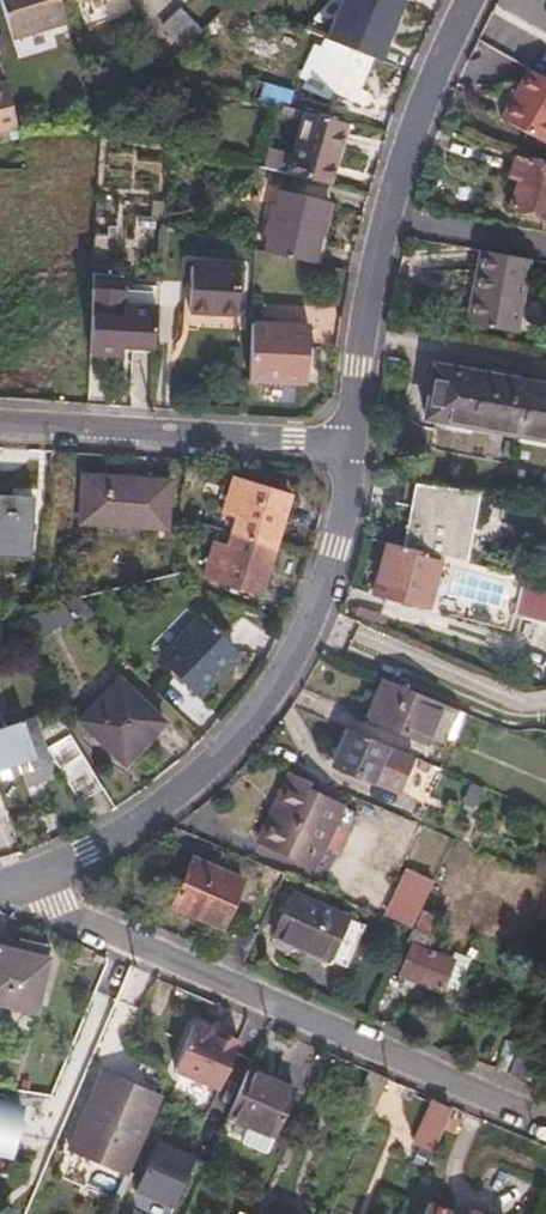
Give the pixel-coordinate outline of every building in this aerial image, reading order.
[(62,0),(3,0),(16,40),(69,22),(62,0)] [(240,4),(261,12),(266,0),(242,0),(240,4)] [(379,60),(403,0),(402,0),(345,0),(329,39),(379,60)] [(162,23),(184,44),(201,26),(180,5),(162,23)] [(350,51),(324,40),(301,89),(327,100),(350,51)] [(532,69),(504,117),(545,140),(545,77),(532,69)] [(262,82),(258,98),(288,106),(292,90),(262,82)] [(13,133),(2,90),(0,90),(0,135),(13,133)] [(295,108),(278,170),(328,183),(344,122),(295,108)] [(518,155),(513,174),(523,177),(514,206),(545,216),(545,164),(518,155)] [(263,251),(314,263),(327,201),(277,188),(263,251)] [(528,259),(484,252),(477,289),(473,288),(467,322),(515,330),(528,259)] [(239,270),(194,266),(191,309),(235,313),(239,270)] [(93,302),(89,352),(120,354),(121,341),(155,343),(158,292),(123,290),(122,305),(93,302)] [(251,323),(247,380),(308,384),(312,327),(251,323)] [(433,366),(424,417),(545,437),(545,385),(433,366)] [(517,442),(508,490),(545,497),(545,447),(517,442)] [(166,483),(82,477),(79,522),(163,527),(166,483)] [(232,481),(219,522),(273,540),(287,499),(232,481)] [(430,487),(409,485),(403,546),(437,554),(468,561),(474,492),(430,487)] [(28,550),(29,529),(31,496),(0,494),(0,548),(28,550)] [(273,540),(219,522),(202,572),(258,589),(273,540)] [(403,546),(385,541),(372,591),(424,604),(437,554),(403,546)] [(0,548),(0,557),(27,559),(28,550),(0,548)] [(545,620),(545,580),(519,573),(510,611),(545,620)] [(47,609),(27,615),(34,635),(71,622),(65,606),(47,611),(47,609)] [(236,652),(199,617),(163,655),(200,691),(236,652)] [(143,728),(150,735),(166,718),(120,673),(78,717),(116,755),(143,728)] [(453,708),(380,677),(363,717),(419,741),(423,730),(440,737),(453,708)] [(32,757),(19,720),(4,724),(0,713),(0,768),(32,757)] [(29,730),(38,727),(34,715),(25,718),(29,730)] [(51,764),(38,727),(29,730),(25,718),(19,720),(32,757),(0,768),(0,781),(51,764)] [(413,755),(348,727),(333,764),(372,780),(376,770),(401,781),(413,755)] [(124,762),(150,735),(143,728),(116,755),(124,762)] [(87,762),(69,730),(47,744),(77,797),(99,783),(87,762)] [(423,730),(419,741),(435,748),(440,737),(423,730)] [(313,778),(295,770),(266,838),(320,860),(347,798),(311,784),(313,778)] [(397,791),(401,781),(376,770),(372,780),(397,791)] [(542,850),(535,870),(545,873),(545,852),(542,850)] [(237,878),(187,856),(164,906),(215,928),(237,878)] [(267,938),(303,954),(307,945),(327,954),(344,913),(288,889),(267,938)] [(421,905),(412,926),(405,941),(411,944),(399,972),(435,988),(448,959),(421,947),(424,941),(424,930),(432,911),(421,905)] [(19,949),(50,956),(52,946),(22,938),(19,949)] [(50,956),(19,949),(0,944),(0,1002),(37,1011),(50,956)] [(307,945),(303,954),(324,963),(327,954),(307,945)] [(534,1040),(513,1032),(500,1062),(521,1070),(534,1040)] [(249,1067),(228,1114),(263,1129),(275,1134),(295,1087),(249,1067)] [(101,1079),(158,1104),(162,1094),(105,1069),(101,1079)] [(387,1076),(370,1069),(355,1105),(352,1104),(343,1126),(362,1135),(387,1076)] [(101,1079),(72,1146),(128,1171),(158,1104),(101,1079)] [(12,1150),(22,1103),(2,1099),(0,1096),(0,1147),(12,1150)] [(426,1169),(451,1111),(430,1102),(406,1160),(426,1169)] [(173,1208),(197,1153),(158,1136),(134,1191),(173,1208)] [(428,1203),(423,1213),(448,1213),(428,1203)]
